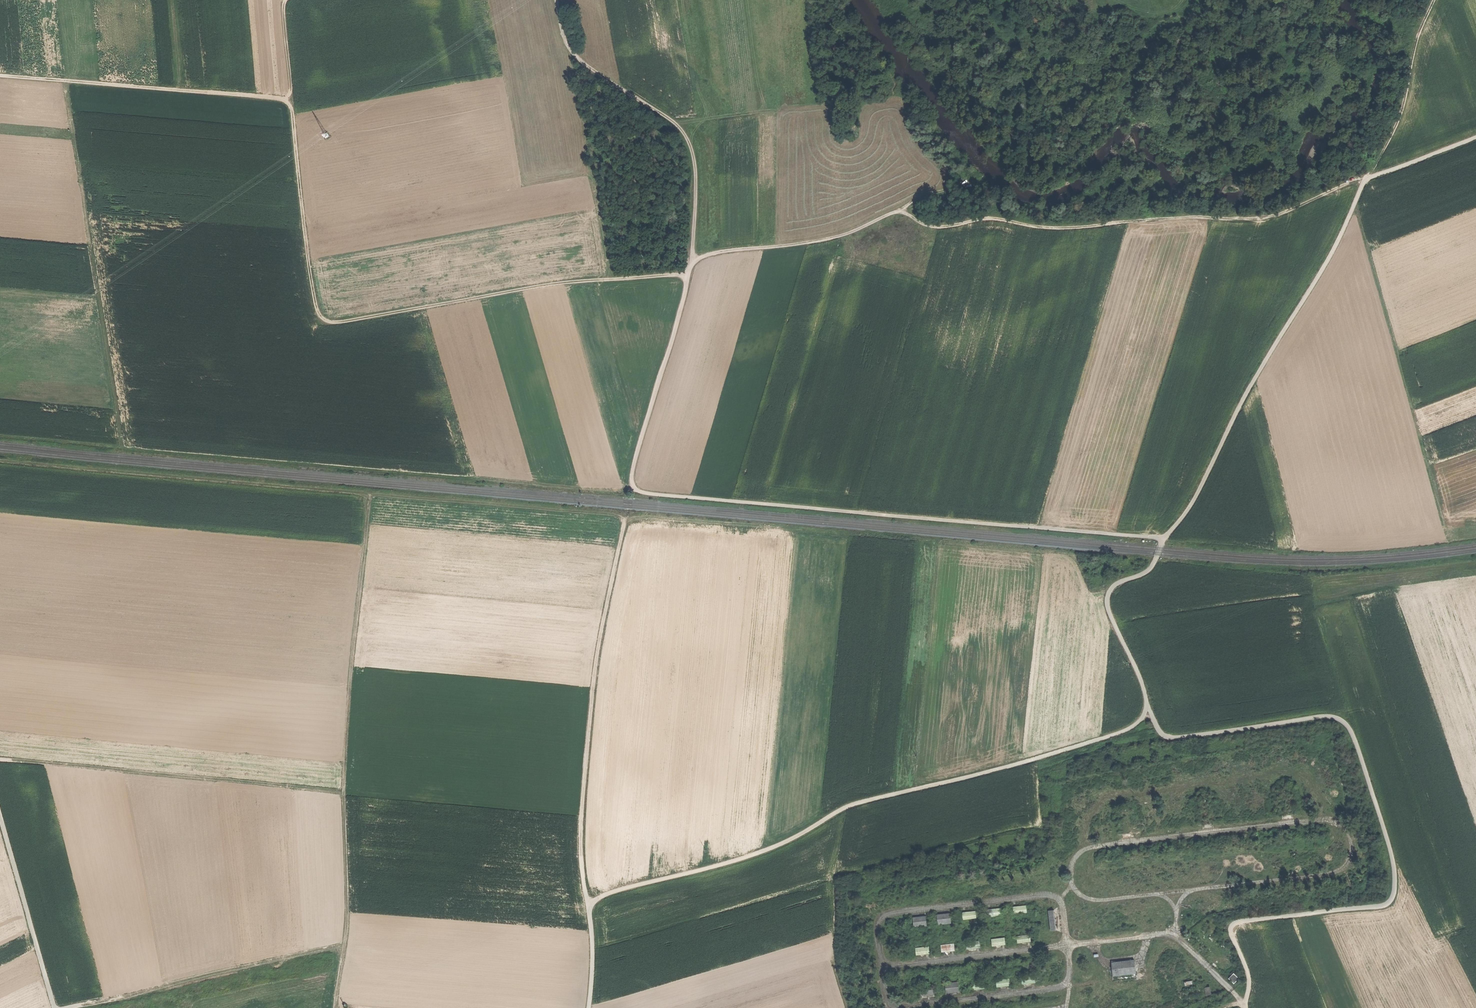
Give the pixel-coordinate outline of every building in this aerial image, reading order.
[(1027,904),(1014,906),(1014,914),(1028,912),(1027,904)] [(1002,907),(988,908),(989,916),(1002,915),(1002,907)] [(976,910),(963,911),(964,919),(977,918),(976,910)] [(1054,910),(1049,910),(1051,931),(1057,930),(1054,910)] [(951,913),(938,914),(939,925),(952,923),(951,913)] [(927,915),(913,917),(915,927),(928,926),(927,915)] [(1031,934),(1017,935),(1018,943),(1032,942),(1031,934)] [(1005,936),(992,938),(993,946),(1006,945),(1005,936)] [(980,940),(966,941),(967,950),(981,948),(980,940)] [(955,943),(941,944),(942,952),(956,951),(955,943)] [(930,946),(916,947),(917,955),(930,954),(930,946)] [(1135,959),(1112,962),(1113,976),(1136,973),(1135,959)] [(1228,978),(1233,983),(1238,978),(1233,973),(1228,978)] [(1036,975),(1022,976),(1023,984),(1036,983),(1036,975)] [(1010,978),(997,979),(997,987),(1011,986),(1010,978)] [(985,980),(971,982),(972,990),(986,988),(985,980)] [(959,981),(945,983),(947,993),(960,992),(959,981)] [(933,984),(920,985),(921,996),(935,994),(933,984)]
